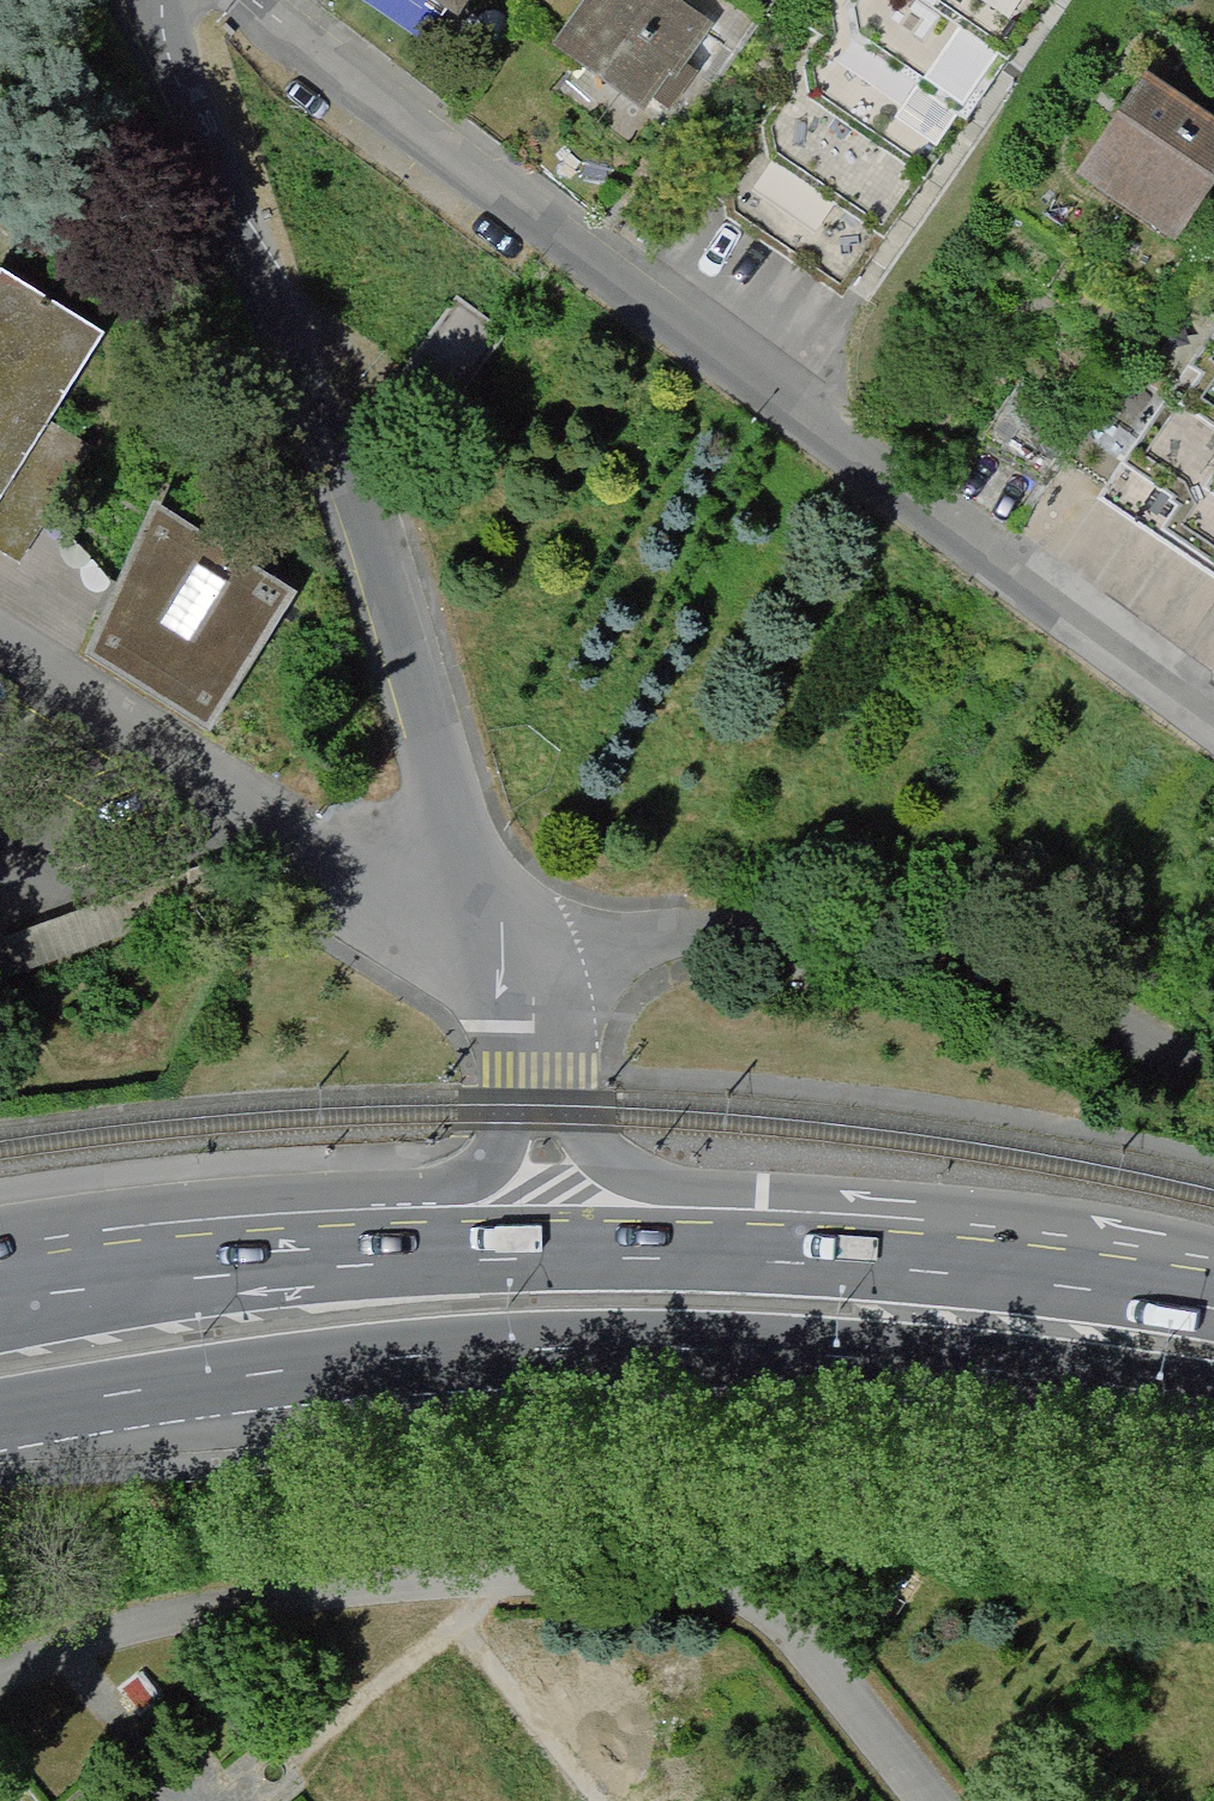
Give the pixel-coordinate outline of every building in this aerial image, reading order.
[(464,10),(472,0),(450,0),(464,10)] [(680,0),(581,0),(549,43),(644,113),(654,99),(669,110),(697,72),(684,62),(712,24),(680,0)] [(832,26),(759,127),(760,151),(723,201),(725,218),(841,297),(1048,0),(832,0),(832,26)] [(1145,78),(1080,178),(1178,242),(1213,186),(1213,123),(1145,78)] [(0,277),(0,549),(21,561),(90,448),(51,424),(103,339),(0,277)] [(1213,568),(1213,332),(1102,494),(1213,568)] [(1087,429),(1016,388),(982,447),(1053,488),(1087,429)] [(287,583),(163,515),(87,654),(211,722),(268,618),(287,583)]
